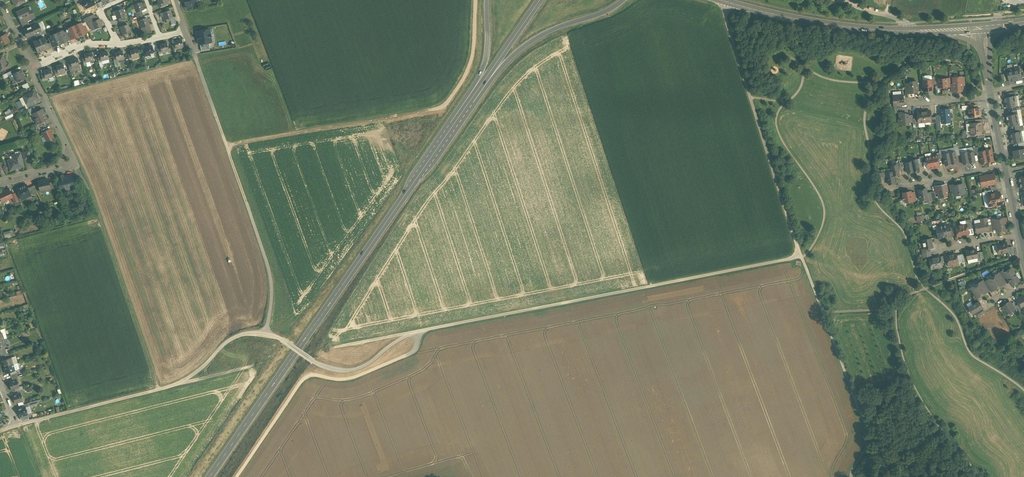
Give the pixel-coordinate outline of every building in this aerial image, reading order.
[(188,1),(184,2),(186,8),(197,5),(196,1),(200,0),(187,0),(188,1)] [(141,2),(135,5),(136,8),(134,8),(135,9),(136,12),(141,11),(144,10),(141,2)] [(26,8),(17,12),(22,23),(27,21),(35,17),(33,13),(29,14),(26,8)] [(122,9),(116,11),(117,14),(116,15),(117,19),(122,17),(125,16),(122,9)] [(170,10),(163,12),(164,15),(163,16),(164,20),(169,18),(172,17),(170,10)] [(147,18),(140,20),(141,23),(140,24),(143,32),(150,29),(149,26),(149,25),(147,18)] [(99,19),(91,22),(93,26),(91,27),(92,30),(102,25),(99,19)] [(38,23),(33,26),(34,30),(35,29),(37,32),(41,30),(38,23)] [(83,27),(81,23),(75,25),(79,36),(81,36),(81,35),(85,33),(83,27)] [(75,25),(68,28),(70,33),(73,38),(77,36),(78,37),(79,36),(75,25)] [(128,25),(121,27),(122,30),(121,30),(122,34),(127,33),(130,32),(128,25)] [(33,26),(23,30),(27,38),(33,35),(37,33),(37,32),(35,29),(34,30),(33,26)] [(209,29),(196,31),(197,36),(198,37),(199,38),(198,39),(199,44),(200,44),(209,43),(211,42),(209,29)] [(63,30),(57,33),(61,43),(67,41),(67,40),(63,32),(63,30)] [(57,33),(51,36),(51,37),(55,46),(61,43),(57,33)] [(0,37),(0,44),(1,46),(4,45),(5,45),(5,44),(10,42),(7,36),(6,34),(0,37)] [(44,37),(34,42),(36,48),(38,48),(39,52),(44,50),(44,49),(49,47),(47,44),(44,37)] [(182,40),(174,41),(175,44),(176,49),(184,48),(182,40)] [(167,43),(160,45),(160,48),(161,53),(169,51),(167,43)] [(209,43),(200,44),(201,51),(210,49),(209,43)] [(154,54),(152,46),(145,48),(145,51),(147,56),(154,54)] [(137,49),(130,51),(131,54),(132,59),(139,57),(137,49)] [(107,51),(99,53),(100,56),(102,61),(109,59),(107,51)] [(122,51),(115,53),(116,56),(117,61),(124,59),(122,51)] [(92,53),(85,54),(85,57),(87,62),(94,61),(92,53)] [(3,55),(0,56),(0,72),(11,67),(9,62),(7,64),(3,55)] [(78,58),(70,60),(71,63),(72,68),(80,66),(78,58)] [(64,65),(56,66),(57,69),(58,74),(66,73),(64,65)] [(1020,72),(1019,66),(1013,68),(1016,81),(1021,79),(1020,72)] [(1008,69),(1007,69),(1009,74),(1010,82),(1016,81),(1013,68),(1008,69)] [(25,79),(21,70),(18,72),(14,73),(14,74),(18,82),(21,81),(25,79)] [(51,70),(44,72),(44,75),(46,80),(53,78),(51,70)] [(18,82),(14,74),(12,75),(9,76),(13,84),(18,82)] [(958,78),(954,79),(953,80),(953,84),(954,92),(963,91),(962,86),(961,77),(959,77),(958,78)] [(947,78),(938,79),(938,88),(947,87),(947,78)] [(931,80),(922,81),(923,91),(932,91),(932,85),(932,80),(931,80)] [(917,81),(912,82),(912,85),(908,85),(909,92),(918,92),(917,81)] [(34,91),(23,96),(26,103),(26,104),(34,100),(37,98),(34,91)] [(901,95),(893,96),(894,106),(901,105),(900,104),(903,103),(903,95),(901,95)] [(34,100),(26,104),(26,103),(26,104),(29,109),(34,107),(37,106),(34,100)] [(29,109),(28,110),(30,115),(32,114),(37,112),(34,107),(29,109)] [(976,108),(969,109),(968,109),(969,117),(980,116),(979,108),(976,108)] [(11,109),(4,111),(6,118),(13,117),(11,109)] [(37,112),(32,114),(37,124),(43,121),(47,119),(42,109),(37,112)] [(949,109),(940,110),(942,123),(950,122),(949,109)] [(905,113),(903,113),(902,112),(901,112),(899,113),(899,118),(900,119),(901,125),(909,124),(909,122),(908,116),(908,114),(906,114),(905,113)] [(976,123),(970,124),(971,132),(970,133),(970,134),(972,136),(973,136),(974,135),(978,134),(982,134),(981,123),(976,123)] [(49,130),(43,133),(47,141),(53,138),(49,130)] [(993,161),(991,149),(985,150),(987,162),(993,161)] [(1014,151),(1015,159),(1023,157),(1023,149),(1019,150),(1014,151)] [(987,162),(985,150),(979,151),(980,156),(981,163),(987,162)] [(956,156),(955,151),(954,151),(949,153),(951,164),(957,163),(956,156)] [(967,151),(961,152),(961,155),(963,164),(969,163),(967,152),(967,151)] [(951,164),(949,153),(943,154),(944,158),(945,165),(951,164)] [(15,159),(8,161),(11,169),(23,166),(20,154),(14,155),(15,159)] [(938,159),(937,155),(931,156),(933,168),(939,167),(938,159)] [(925,157),(926,162),(928,169),(933,168),(931,156),(925,157)] [(919,171),(917,159),(911,160),(911,161),(913,172),(919,171)] [(892,172),(886,173),(889,185),(895,183),(893,176),(892,172)] [(994,174),(980,177),(982,186),(990,185),(996,183),(994,174)] [(63,175),(58,176),(59,178),(58,178),(60,187),(61,187),(62,191),(70,189),(67,176),(64,177),(63,175)] [(48,179),(38,181),(40,190),(43,189),(43,191),(50,189),(49,183),(48,179)] [(946,184),(935,187),(936,192),(938,191),(939,197),(944,196),(944,195),(948,194),(946,184)] [(963,184),(956,185),(955,184),(953,184),(955,193),(956,195),(965,193),(963,184)] [(26,185),(22,186),(23,188),(17,190),(22,199),(31,195),(28,189),(26,185)] [(34,186),(28,189),(31,195),(37,192),(34,186)] [(926,188),(918,190),(919,195),(918,195),(919,196),(919,197),(920,201),(928,199),(927,193),(926,188)] [(0,193),(0,197),(2,202),(12,198),(13,197),(12,195),(9,189),(0,193)] [(911,192),(907,193),(907,192),(903,193),(903,196),(901,199),(905,201),(906,200),(908,202),(913,201),(911,193),(911,192)] [(991,194),(987,194),(987,195),(988,198),(987,199),(987,201),(989,202),(990,206),(1002,203),(1000,192),(991,194)] [(986,218),(980,219),(981,223),(975,224),(976,231),(978,231),(979,232),(988,230),(989,230),(988,225),(986,218)] [(994,220),(996,227),(995,227),(996,232),(1006,230),(1004,218),(994,220)] [(949,224),(942,226),(944,236),(947,236),(951,236),(951,235),(949,226),(949,224)] [(966,224),(955,226),(957,236),(968,234),(967,229),(966,224)] [(944,236),(942,226),(936,227),(936,229),(938,238),(942,237),(944,236)] [(11,237),(11,234),(13,234),(12,230),(4,231),(5,238),(11,237)] [(931,238),(923,240),(924,249),(925,249),(929,248),(933,247),(931,238)] [(1006,243),(996,245),(998,254),(1008,252),(1007,247),(1006,243)] [(976,249),(966,251),(967,259),(977,257),(976,253),(976,249)] [(956,254),(946,256),(948,265),(958,263),(956,254)] [(940,256),(929,258),(931,267),(934,266),(937,268),(942,267),(940,256)] [(1015,274),(1011,268),(1004,273),(1006,277),(1011,285),(1019,280),(1018,279),(1015,274)] [(1001,280),(997,274),(992,277),(998,287),(1004,284),(1001,280)] [(998,287),(992,277),(987,280),(993,290),(998,287)] [(984,282),(983,280),(981,281),(987,291),(989,290),(984,282)] [(993,290),(987,280),(984,282),(989,290),(990,292),(993,290)] [(987,291),(981,281),(976,285),(982,295),(987,292),(987,291)] [(982,295),(976,285),(970,288),(977,298),(982,295)] [(982,307),(979,301),(973,305),(969,308),(972,314),(976,312),(982,308),(982,307)] [(1011,304),(1009,301),(1006,303),(1007,304),(1001,307),(1006,315),(1012,311),(1013,311),(1014,311),(1014,310),(1015,310),(1011,304)] [(10,358),(2,360),(4,367),(12,364),(10,358)] [(12,364),(4,367),(6,373),(10,372),(14,370),(12,364)] [(12,381),(9,382),(11,389),(14,388),(15,388),(15,387),(19,386),(17,380),(17,379),(12,381)] [(18,394),(13,395),(15,403),(18,402),(19,402),(19,401),(22,400),(21,393),(20,393),(18,394)] [(23,407),(18,409),(20,417),(24,416),(24,415),(28,414),(26,407),(23,407)]
